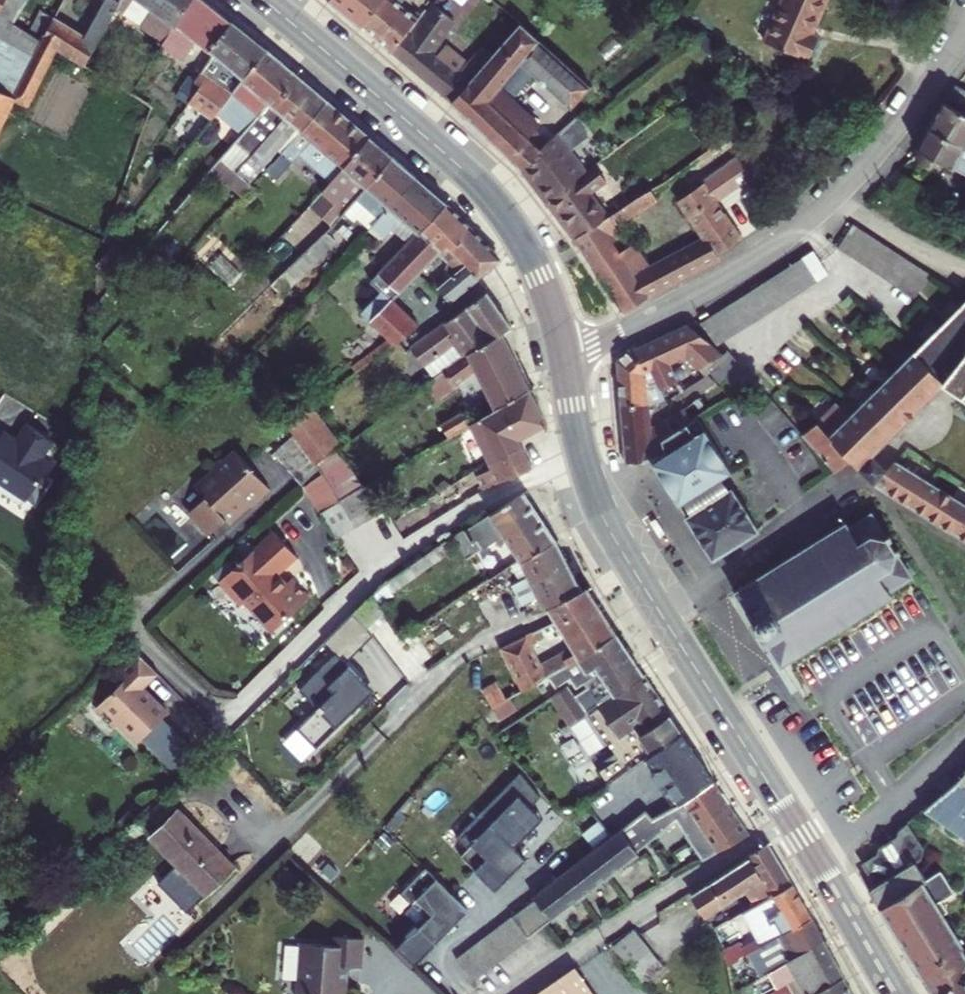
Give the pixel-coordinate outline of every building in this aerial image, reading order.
[(1,15),(9,0),(0,0),(0,14),(1,15)] [(89,36),(58,17),(50,33),(45,42),(57,49),(85,67),(86,65),(105,32),(124,0),(108,0),(89,36)] [(105,32),(116,38),(139,0),(124,0),(105,32)] [(177,27),(194,0),(139,0),(177,27)] [(177,27),(165,45),(186,57),(202,37),(216,49),(234,22),(207,0),(194,0),(177,27)] [(334,1),(366,27),(368,25),(386,0),(335,0),(334,1)] [(368,25),(397,50),(423,20),(402,3),(404,0),(386,0),(368,25)] [(769,37),(813,57),(824,32),(816,29),(829,0),(785,0),(769,37)] [(431,11),(423,20),(397,50),(447,94),(464,74),(463,73),(470,65),(449,44),(441,54),(437,50),(461,21),(458,18),(441,3),(433,13),(431,11)] [(1,15),(0,14),(0,51),(14,23),(1,15)] [(269,50),(234,22),(216,49),(220,52),(201,76),(207,80),(191,101),(171,127),(193,146),(221,111),(235,93),(218,77),(229,62),(247,77),(269,50)] [(14,23),(0,51),(0,92),(15,99),(45,42),(36,37),(14,23)] [(591,84),(523,24),(497,56),(474,83),(457,103),(487,129),(514,156),(532,136),(543,124),(503,88),(524,64),(576,108),(594,86),(591,84)] [(36,37),(45,42),(50,33),(41,28),(36,37)] [(57,49),(45,42),(15,99),(18,101),(29,106),(57,49)] [(463,73),(464,74),(447,94),(457,103),(474,83),(497,56),(486,46),(470,65),(463,73)] [(117,55),(109,50),(104,59),(112,63),(117,55)] [(298,73),(269,50),(247,77),(235,93),(221,111),(246,133),(258,119),(298,73)] [(171,86),(191,101),(207,80),(201,76),(177,59),(167,74),(175,80),(171,86)] [(330,100),(298,73),(258,119),(273,131),(253,153),(264,163),(300,125),(304,128),(330,100)] [(963,86),(960,89),(940,124),(964,140),(964,87),(963,86)] [(0,92),(0,137),(18,101),(15,99),(0,92)] [(610,104),(602,95),(583,112),(591,121),(610,104)] [(374,137),(330,100),(304,128),(283,150),(294,160),(315,138),(348,166),(374,137)] [(964,151),(964,140),(940,124),(925,150),(964,172),(964,154),(963,153),(964,151)] [(576,153),(560,133),(544,147),(546,150),(525,167),(551,200),(585,174),(571,157),(576,153)] [(544,147),(532,136),(514,156),(525,167),(546,150),(544,147)] [(397,157),(374,137),(348,166),(341,173),(326,189),(313,202),(329,217),(338,207),(334,203),(359,176),(371,185),(397,157)] [(420,176),(397,157),(371,185),(336,223),(328,232),(336,241),(365,211),(377,222),(393,205),(420,176)] [(599,164),(585,174),(551,200),(578,236),(611,212),(613,211),(595,189),(610,178),(599,164)] [(319,182),(326,189),(341,173),(334,166),(319,182)] [(211,188),(219,179),(212,172),(203,182),(211,188)] [(436,189),(420,176),(393,205),(377,222),(388,232),(396,223),(412,238),(420,231),(409,220),(436,189)] [(651,265),(649,261),(635,271),(649,294),(741,240),(705,178),(681,193),(704,232),(651,265)] [(653,184),(613,211),(611,212),(619,223),(660,195),(653,184)] [(451,202),(436,189),(409,220),(420,231),(422,232),(425,229),(451,202)] [(499,251),(451,202),(425,229),(443,249),(440,252),(448,260),(458,270),(446,282),(458,294),(478,278),(498,262),(499,251)] [(631,242),(619,223),(611,212),(578,236),(587,249),(608,233),(620,249),(631,242)] [(929,269),(852,222),(837,245),(914,293),(929,269)] [(395,298),(408,284),(440,252),(443,249),(425,229),(422,232),(420,231),(412,238),(372,280),(383,291),(370,305),(363,312),(394,343),(420,322),(395,298)] [(634,240),(631,242),(620,249),(608,233),(587,249),(627,311),(649,294),(635,271),(649,261),(634,240)] [(830,272),(815,249),(703,318),(717,341),(830,272)] [(513,327),(488,291),(413,345),(432,374),(425,378),(430,385),(441,377),(504,333),(513,327)] [(852,412),(839,400),(821,419),(806,432),(838,469),(853,457),(861,466),(875,480),(878,483),(951,528),(948,532),(959,537),(961,534),(964,537),(964,500),(897,458),(889,467),(888,466),(875,452),(874,451),(946,379),(964,391),(964,298),(852,412)] [(115,324),(108,318),(104,323),(110,329),(115,324)] [(726,355),(689,322),(642,345),(654,370),(686,356),(689,362),(695,359),(701,365),(693,370),(699,381),(710,374),(705,370),(728,356),(726,355)] [(531,388),(504,333),(441,377),(445,384),(450,381),(454,386),(478,370),(487,388),(469,399),(473,406),(481,401),(482,404),(493,398),(498,408),(531,388)] [(350,364),(358,371),(389,346),(383,338),(362,354),(350,364)] [(634,348),(633,346),(618,356),(622,406),(649,403),(646,364),(634,348)] [(732,350),(726,355),(728,356),(705,370),(710,374),(732,394),(758,378),(732,350)] [(430,385),(425,378),(414,387),(418,393),(430,385)] [(665,387),(655,391),(657,401),(669,396),(665,387)] [(549,424),(531,388),(498,408),(470,425),(483,447),(492,442),(497,452),(521,438),(549,424)] [(651,427),(649,403),(622,406),(626,460),(628,460),(654,459),(666,450),(666,436),(700,414),(712,406),(705,394),(651,427)] [(338,449),(313,407),(290,425),(301,444),(314,466),(338,449)] [(468,426),(461,413),(425,435),(432,447),(468,426)] [(661,470),(680,502),(726,474),(734,469),(700,414),(666,436),(666,450),(654,459),(661,470)] [(4,432),(0,439),(0,485),(30,504),(55,464),(4,432)] [(521,438),(497,452),(500,458),(524,445),(521,438)] [(314,466),(301,444),(279,461),(300,488),(318,471),(314,466)] [(534,467),(524,445),(500,458),(501,459),(491,464),(487,466),(489,471),(479,477),(486,490),(534,467)] [(250,511),(271,496),(240,454),(230,462),(224,461),(214,467),(213,474),(203,482),(201,493),(205,497),(196,504),(194,516),(195,518),(187,524),(196,536),(204,530),(207,534),(225,520),(226,516),(235,519),(248,509),(250,511)] [(324,481),(318,471),(300,488),(305,495),(324,481)] [(680,502),(687,513),(733,485),(726,474),(680,502)] [(372,512),(384,505),(372,484),(360,491),(372,512)] [(760,529),(733,485),(687,513),(715,558),(760,529)] [(360,491),(342,501),(355,522),(372,512),(360,491)] [(558,542),(526,491),(455,539),(461,550),(468,560),(506,536),(520,560),(523,564),(558,542)] [(355,522),(342,501),(323,513),(335,534),(355,522)] [(785,561),(736,593),(783,666),(895,594),(893,591),(914,577),(912,574),(897,550),(890,539),(895,536),(892,532),(888,535),(873,510),(851,524),(849,520),(800,551),(795,542),(779,552),(785,561)] [(461,550),(455,539),(388,584),(395,595),(461,550)] [(582,590),(558,542),(523,564),(520,560),(512,566),(521,580),(514,584),(525,603),(540,594),(548,607),(582,590)] [(268,544),(222,588),(244,612),(240,615),(268,645),(304,611),(286,591),(281,596),(272,586),(291,569),(268,544)] [(388,584),(387,582),(372,598),(379,609),(396,597),(395,595),(388,584)] [(593,595),(588,586),(582,590),(548,607),(553,615),(593,595)] [(598,602),(593,595),(553,615),(557,623),(559,622),(598,602)] [(352,618),(371,638),(388,622),(379,609),(372,598),(352,618)] [(619,634),(598,602),(559,622),(575,648),(545,664),(536,650),(558,638),(551,625),(503,650),(528,692),(559,672),(619,634)] [(360,653),(338,632),(323,648),(335,659),(299,696),(318,714),(297,735),(316,754),(370,699),(358,688),(362,684),(345,668),(360,653)] [(646,676),(619,634),(559,672),(563,678),(573,671),(577,678),(586,672),(588,675),(593,671),(600,682),(606,678),(611,687),(594,698),(599,707),(646,676)] [(164,683),(144,662),(126,679),(131,684),(99,715),(120,736),(124,732),(133,741),(163,713),(159,709),(155,711),(150,705),(148,698),(164,683)] [(683,733),(646,676),(599,707),(589,713),(618,760),(600,774),(609,788),(649,758),(653,755),(683,733)] [(502,717),(517,707),(498,678),(483,688),(502,717)] [(579,701),(569,686),(553,697),(571,725),(587,714),(582,705),(579,701)] [(172,722),(163,713),(133,741),(142,751),(172,722)] [(166,727),(145,748),(166,770),(188,748),(166,727)] [(649,758),(658,771),(652,775),(661,788),(666,784),(679,805),(715,782),(683,733),(653,755),(649,758)] [(188,748),(166,770),(184,787),(206,766),(188,748)] [(524,776),(482,817),(515,849),(542,820),(531,809),(541,799),(524,776)] [(960,779),(925,809),(964,833),(964,782),(960,779)] [(750,836),(715,782),(679,805),(653,822),(647,814),(637,822),(630,827),(537,901),(554,923),(640,855),(638,853),(678,823),(704,863),(750,836)] [(233,871),(178,816),(150,843),(206,899),(233,871)] [(482,817),(459,841),(471,853),(475,849),(488,861),(477,873),(498,893),(528,862),(515,849),(482,817)] [(867,873),(875,886),(913,861),(914,862),(923,856),(926,846),(911,822),(898,834),(896,838),(878,850),(877,856),(868,862),(867,873)] [(745,901),(750,909),(789,887),(767,848),(744,862),(746,865),(691,898),(702,917),(758,885),(762,891),(745,901)] [(875,886),(868,890),(879,909),(925,881),(914,862),(913,861),(875,886)] [(427,872),(400,899),(412,910),(404,919),(416,929),(406,941),(408,943),(398,953),(417,969),(471,915),(427,872)] [(940,873),(925,881),(879,909),(907,953),(949,927),(942,916),(947,913),(940,902),(953,894),(940,873)] [(760,944),(772,938),(808,918),(789,887),(750,909),(741,915),(758,946),(760,944)] [(476,985),(554,923),(537,901),(458,963),(476,985)] [(772,938),(786,963),(822,942),(808,918),(772,938)] [(949,927),(907,953),(932,993),(945,993),(964,960),(964,932),(956,938),(949,927)] [(608,945),(623,963),(644,946),(628,928),(608,945)] [(343,975),(347,972),(347,968),(359,969),(361,940),(331,937),(330,946),(298,944),(297,962),(302,963),(301,975),(295,979),(293,979),(291,993),(342,993),(343,975)] [(843,977),(822,942),(786,963),(802,991),(796,993),(812,993),(843,977)] [(767,958),(760,944),(758,946),(743,953),(748,962),(741,966),(744,970),(767,958)] [(644,946),(623,963),(636,978),(656,961),(644,946)] [(945,993),(964,993),(964,960),(945,993)] [(574,967),(532,993),(591,993),(574,967)] [(851,992),(843,977),(812,993),(848,993),(851,992)]
